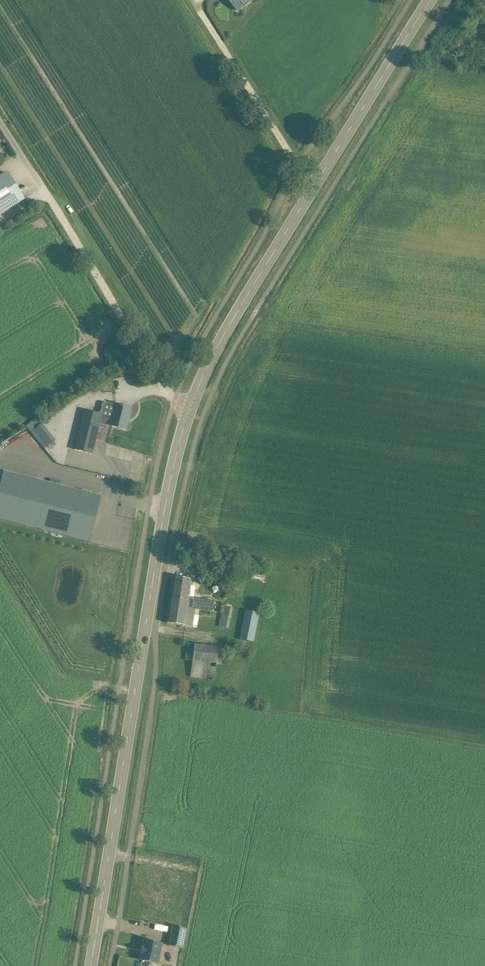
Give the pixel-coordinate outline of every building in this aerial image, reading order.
[(238,11),(239,10),(238,10),(249,1),(250,1),(251,0),(229,0),(238,11)] [(24,198),(8,172),(8,171),(0,176),(0,213),(24,198)] [(123,357),(117,348),(111,352),(117,361),(123,357)] [(102,415),(100,422),(109,425),(126,429),(131,409),(123,407),(123,406),(121,405),(121,406),(105,402),(102,415)] [(74,449),(74,450),(92,454),(92,453),(94,445),(98,429),(101,427),(99,424),(100,423),(100,422),(102,415),(97,414),(84,411),(74,449)] [(33,430),(46,447),(55,440),(42,423),(33,430)] [(29,433),(24,438),(37,452),(43,447),(29,433)] [(89,542),(101,496),(91,494),(91,493),(90,493),(82,491),(81,491),(77,490),(71,489),(60,486),(50,483),(3,471),(3,472),(0,484),(0,520),(89,542)] [(173,577),(170,598),(188,601),(187,608),(195,610),(196,598),(189,597),(191,580),(173,577)] [(170,598),(166,623),(192,627),(195,610),(187,608),(188,601),(170,598)] [(219,627),(228,629),(232,608),(223,606),(219,627)] [(239,640),(253,643),(259,613),(245,610),(239,640)] [(185,660),(192,661),(194,645),(187,644),(185,660)] [(214,680),(216,663),(192,661),(190,677),(214,680)] [(172,926),(168,946),(183,949),(187,929),(172,926)] [(142,962),(155,965),(160,942),(147,939),(147,941),(144,940),(142,948),(141,954),(140,961),(142,961),(142,962)]
